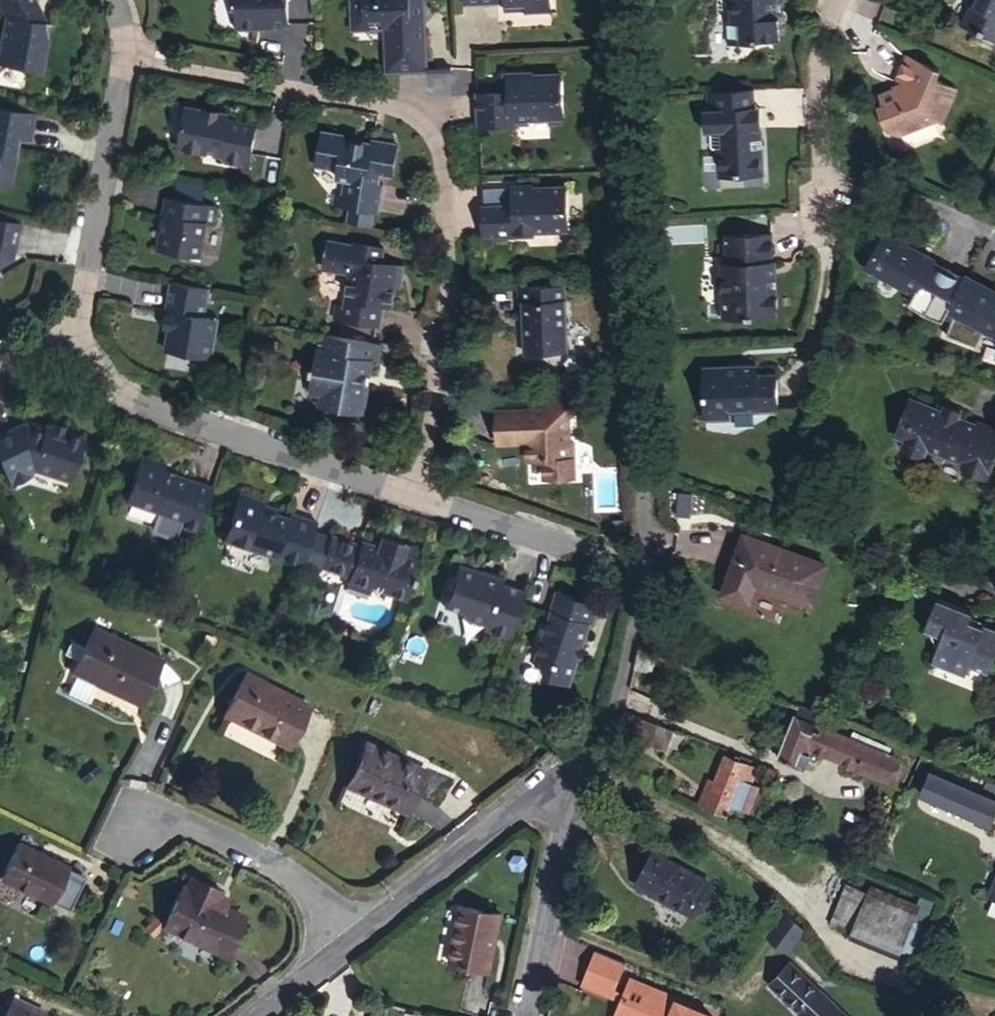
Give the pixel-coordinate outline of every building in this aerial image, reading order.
[(38,0),(3,0),(7,8),(0,46),(0,55),(42,62),(50,15),(40,3),(38,0)] [(238,3),(238,22),(266,21),(266,16),(276,16),(292,16),(291,0),(235,0),(238,3)] [(426,67),(425,21),(410,8),(411,0),(355,0),(356,22),(386,21),(389,68),(426,67)] [(410,8),(425,21),(424,0),(411,0),(410,8)] [(461,1),(502,0),(503,9),(550,8),(550,0),(461,0),(461,1)] [(726,19),(723,18),(725,43),(778,40),(776,15),(770,13),(770,2),(772,0),(725,0),(726,19)] [(953,22),(994,38),(994,0),(962,0),(953,22)] [(936,104),(941,106),(950,83),(931,76),(935,65),(899,50),(889,74),(896,77),(894,84),(888,82),(874,89),(880,106),(876,108),(884,129),(892,133),(931,117),(936,104)] [(518,81),(512,75),(502,76),(503,89),(476,91),(479,126),(517,124),(517,119),(564,117),(562,72),(521,75),(521,81),(518,81)] [(754,87),(703,89),(705,109),(699,109),(702,130),(707,130),(707,148),(714,146),(716,174),(762,172),(760,124),(756,124),(754,104),(754,87)] [(0,101),(0,180),(10,182),(17,143),(12,142),(14,131),(19,133),(28,134),(32,106),(0,101)] [(223,157),(240,161),(251,162),(257,122),(228,116),(229,111),(184,104),(177,138),(183,146),(220,153),(223,157)] [(936,118),(941,106),(936,104),(931,117),(936,118)] [(343,178),(341,190),(340,204),(378,210),(383,180),(381,180),(382,174),(392,175),(398,141),(371,137),(370,142),(363,141),(363,139),(352,137),(352,139),(344,138),(346,133),(321,128),(314,164),(337,169),(336,174),(336,177),(343,178)] [(251,162),(240,161),(239,167),(249,170),(251,162)] [(571,184),(514,186),(514,202),(481,204),(482,237),(516,235),(516,231),(572,229),(571,184)] [(340,204),(341,190),(334,188),(332,203),(340,204)] [(163,194),(160,211),(165,212),(163,226),(158,226),(155,246),(200,254),(206,222),(213,222),(216,202),(163,194)] [(0,212),(0,256),(14,249),(19,215),(0,212)] [(24,216),(19,215),(14,249),(0,256),(0,258),(3,262),(18,252),(24,216)] [(762,254),(769,254),(766,226),(718,229),(719,256),(714,257),(715,270),(709,274),(709,284),(715,288),(716,312),(775,311),(773,276),(763,270),(762,254)] [(919,294),(914,305),(929,313),(951,271),(935,264),(936,258),(885,233),(868,267),(919,294)] [(391,287),(396,263),(380,261),(382,246),(353,240),(352,243),(324,239),(320,268),(347,273),(341,304),(335,304),(332,318),(375,326),(378,307),(388,309),(391,287)] [(772,253),(769,254),(762,254),(763,270),(773,276),(772,253)] [(403,265),(396,263),(391,287),(399,287),(403,265)] [(953,265),(951,271),(968,279),(971,274),(953,265)] [(929,313),(947,321),(953,310),(994,331),(994,286),(971,274),(968,279),(951,271),(929,313)] [(212,286),(170,279),(161,325),(166,326),(163,347),(213,356),(217,333),(208,331),(211,315),(206,314),(212,286)] [(566,283),(518,285),(519,305),(524,305),(526,351),(571,349),(566,283)] [(208,331),(217,333),(220,315),(211,315),(208,331)] [(374,357),(378,341),(318,330),(315,345),(310,344),(302,391),(313,392),(311,401),(360,410),(365,381),(357,380),(359,371),(365,373),(368,357),(374,357)] [(753,357),(697,361),(701,412),(725,411),(726,406),(774,403),(772,366),(754,368),(753,357)] [(933,403),(904,392),(896,410),(903,413),(896,431),(894,437),(897,442),(914,450),(921,447),(923,440),(956,453),(955,456),(958,462),(989,475),(994,460),(994,456),(989,453),(994,436),(994,423),(973,415),(971,417),(954,410),(956,403),(944,399),(941,406),(933,403)] [(937,396),(933,403),(941,406),(944,399),(937,396)] [(570,397),(544,397),(545,406),(570,405),(570,397)] [(545,406),(496,407),(498,441),(527,440),(527,458),(544,457),(544,476),(576,475),(575,440),(571,440),(570,405),(545,406)] [(903,413),(896,410),(887,428),(896,431),(903,413)] [(54,420),(53,425),(67,429),(68,425),(54,420)] [(85,436),(67,429),(53,425),(46,427),(26,421),(0,434),(0,456),(13,483),(33,474),(35,468),(72,479),(85,436)] [(161,516),(197,529),(212,482),(195,476),(193,480),(174,474),(173,477),(162,473),(165,466),(167,459),(141,450),(124,497),(162,510),(161,516)] [(195,476),(165,466),(162,473),(173,477),(174,474),(193,480),(195,476)] [(274,554),(300,562),(301,560),(313,524),(315,518),(287,509),(286,512),(275,509),(262,505),(264,501),(264,497),(237,488),(220,539),(273,556),(274,554)] [(277,505),(264,501),(262,505),(275,509),(277,505)] [(328,529),(313,524),(301,560),(316,565),(328,529)] [(344,577),(404,596),(418,556),(404,551),(405,547),(401,545),(402,540),(394,537),(393,541),(386,540),(388,535),(380,533),(378,537),(374,536),(372,540),(359,536),(357,539),(328,529),(316,565),(345,574),(344,577)] [(748,541),(741,559),(762,566),(767,547),(748,541)] [(762,566),(741,559),(730,591),(757,600),(760,590),(817,607),(830,568),(767,547),(762,566)] [(479,628),(507,637),(523,588),(499,581),(480,574),(481,569),(455,561),(440,604),(457,610),(461,617),(480,623),(479,628)] [(500,576),(481,569),(480,574),(499,581),(500,576)] [(591,599),(554,587),(531,655),(535,657),(541,669),(540,673),(569,682),(578,656),(580,656),(584,643),(583,642),(589,622),(592,622),(596,607),(591,599)] [(932,592),(920,621),(935,627),(924,655),(959,668),(963,658),(982,665),(991,645),(994,647),(994,622),(979,616),(978,618),(964,613),(967,605),(932,592)] [(74,670),(139,700),(159,657),(94,627),(74,670)] [(643,650),(639,649),(635,664),(646,668),(652,649),(643,650)] [(257,676),(240,711),(299,739),(315,704),(257,676)] [(825,714),(788,700),(784,711),(798,717),(782,757),(807,768),(809,764),(806,763),(811,751),(807,749),(810,743),(813,735),(815,736),(821,722),(825,714)] [(675,727),(625,708),(621,726),(669,744),(675,727)] [(813,735),(810,743),(880,774),(889,752),(821,722),(815,736),(813,735)] [(357,788),(416,815),(435,774),(376,747),(357,788)] [(898,756),(889,752),(880,774),(889,778),(898,756)] [(729,755),(719,778),(708,804),(728,812),(741,780),(751,784),(758,767),(729,755)] [(929,770),(920,792),(991,823),(994,814),(994,799),(929,770)] [(708,804),(719,778),(710,775),(699,800),(708,804)] [(11,844),(0,869),(0,878),(45,899),(60,866),(11,844)] [(640,882),(663,895),(672,857),(658,849),(640,882)] [(672,857),(663,895),(694,912),(712,879),(672,857)] [(987,893),(994,897),(994,874),(987,893)] [(191,889),(171,927),(225,956),(245,917),(229,908),(233,901),(224,896),(222,890),(202,879),(195,891),(191,889)] [(893,951),(904,922),(909,909),(862,889),(857,900),(836,892),(822,927),(891,953),(893,951)] [(499,966),(505,910),(465,904),(457,960),(499,966)] [(785,952),(808,929),(785,907),(763,930),(785,952)] [(917,927),(904,922),(893,951),(905,956),(917,927)] [(789,977),(771,1000),(790,1015),(836,1015),(789,977)] [(34,1015),(37,1007),(17,999),(9,1015),(37,1015),(34,1015)]
